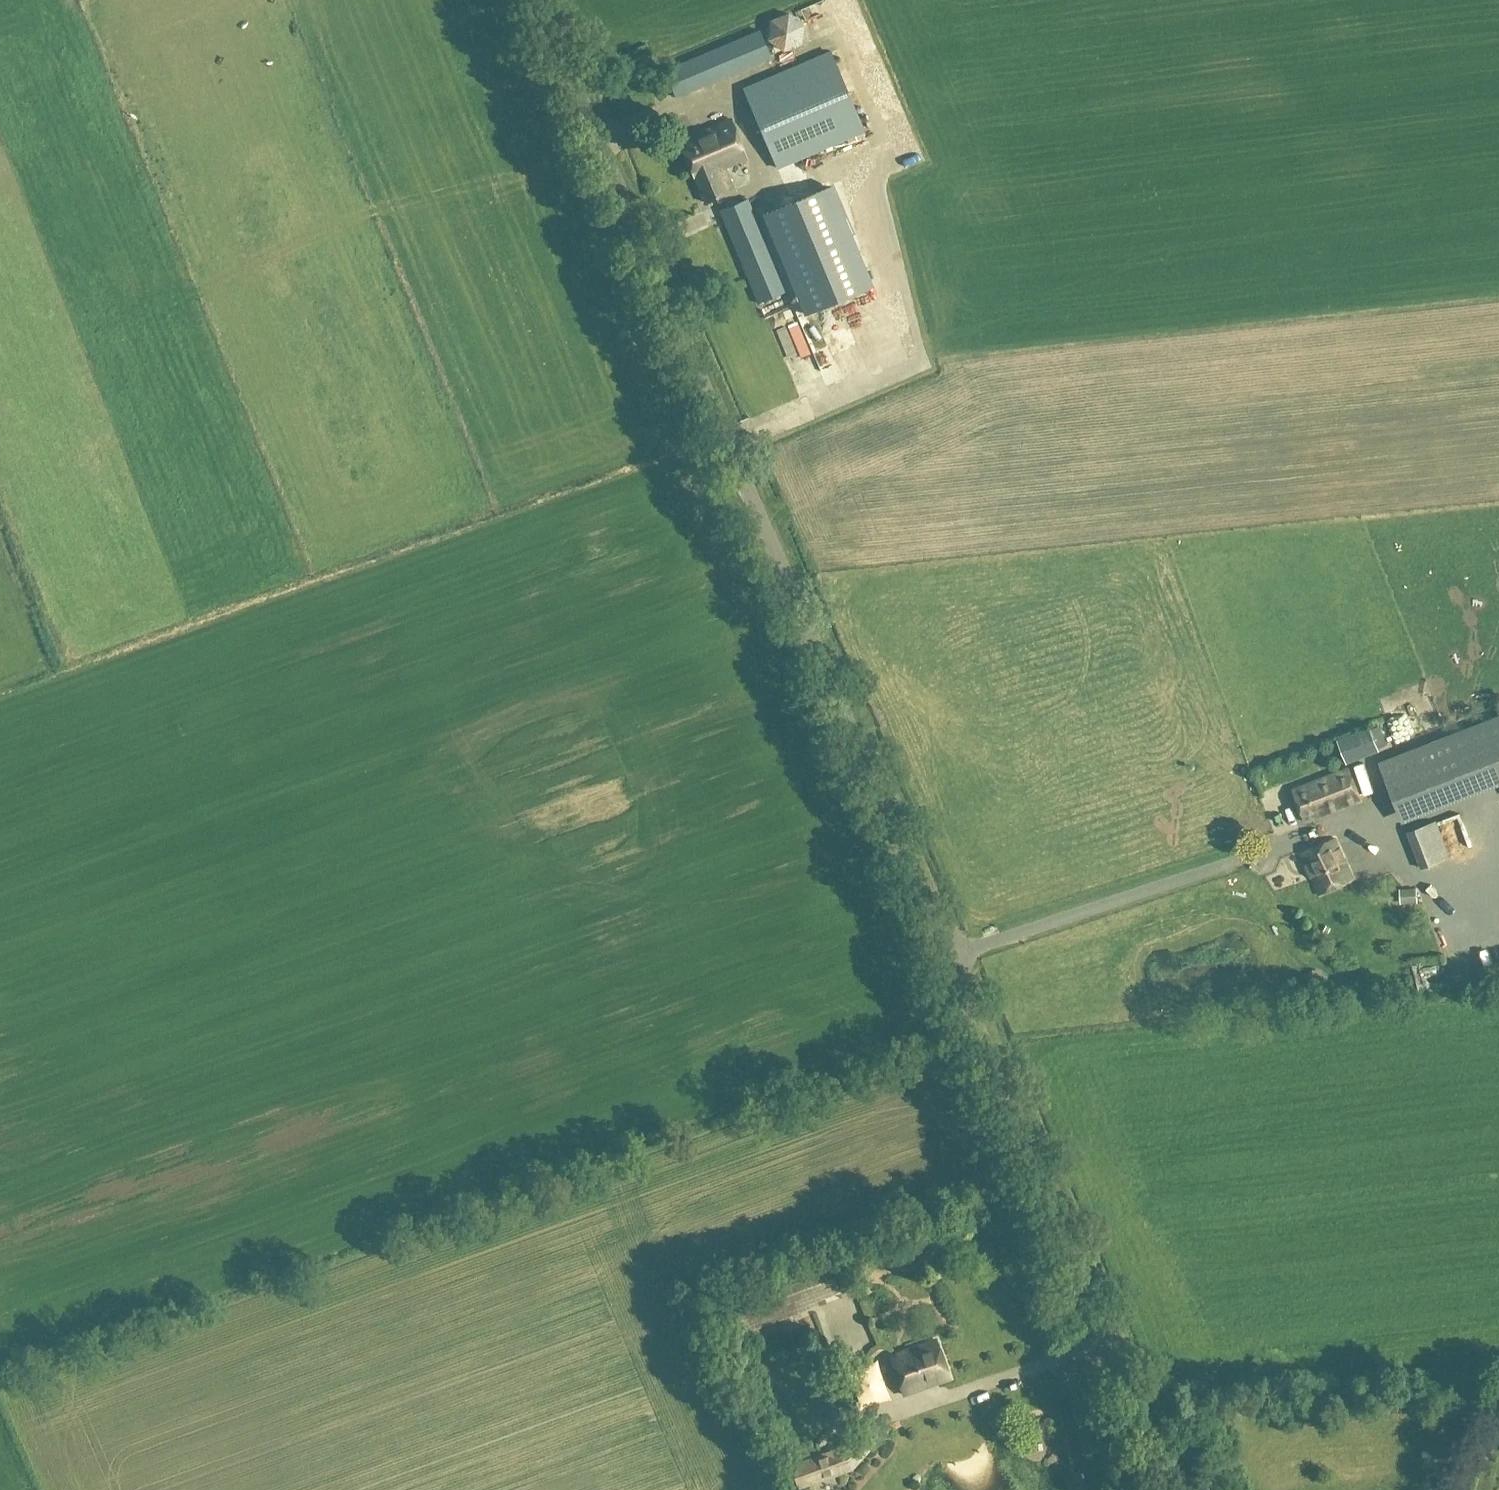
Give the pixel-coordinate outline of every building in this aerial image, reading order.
[(801,44),(804,27),(789,13),(769,18),(766,38),(782,50),(801,44)] [(759,30),(662,70),(675,99),(771,58),(759,30)] [(864,130),(829,49),(742,86),(777,167),(864,130)] [(719,157),(741,147),(730,120),(677,143),(689,170),(719,157)] [(746,159),(741,147),(719,157),(689,170),(694,181),(704,203),(733,191),(724,169),(746,159)] [(869,287),(828,189),(764,216),(805,314),(869,287)] [(771,251),(768,245),(749,199),(721,211),(761,304),(789,292),(776,263),(771,251)] [(860,328),(885,320),(875,289),(851,297),(860,328)] [(813,386),(793,313),(770,319),(790,392),(813,386)] [(1381,762),(1400,812),(1498,773),(1498,715),(1381,762)] [(1346,765),(1379,752),(1369,727),(1336,741),(1346,765)] [(1292,792),(1305,823),(1360,801),(1348,770),(1292,792)] [(1448,859),(1435,824),(1408,834),(1421,869),(1448,859)] [(1300,855),(1318,897),(1353,882),(1334,840),(1300,855)] [(1416,888),(1399,889),(1400,904),(1417,903),(1416,888)] [(1482,956),(1498,957),(1498,942),(1483,941),(1482,956)] [(837,1294),(839,1299),(840,1299),(826,1258),(726,1293),(740,1334),(826,1304),(824,1298),(837,1294)] [(936,1341),(890,1357),(904,1395),(949,1379),(936,1341)] [(877,1357),(856,1365),(861,1376),(881,1368),(877,1357)] [(835,1453),(801,1464),(791,1468),(797,1486),(807,1483),(847,1470),(852,1473),(883,1438),(864,1423),(835,1453)]
